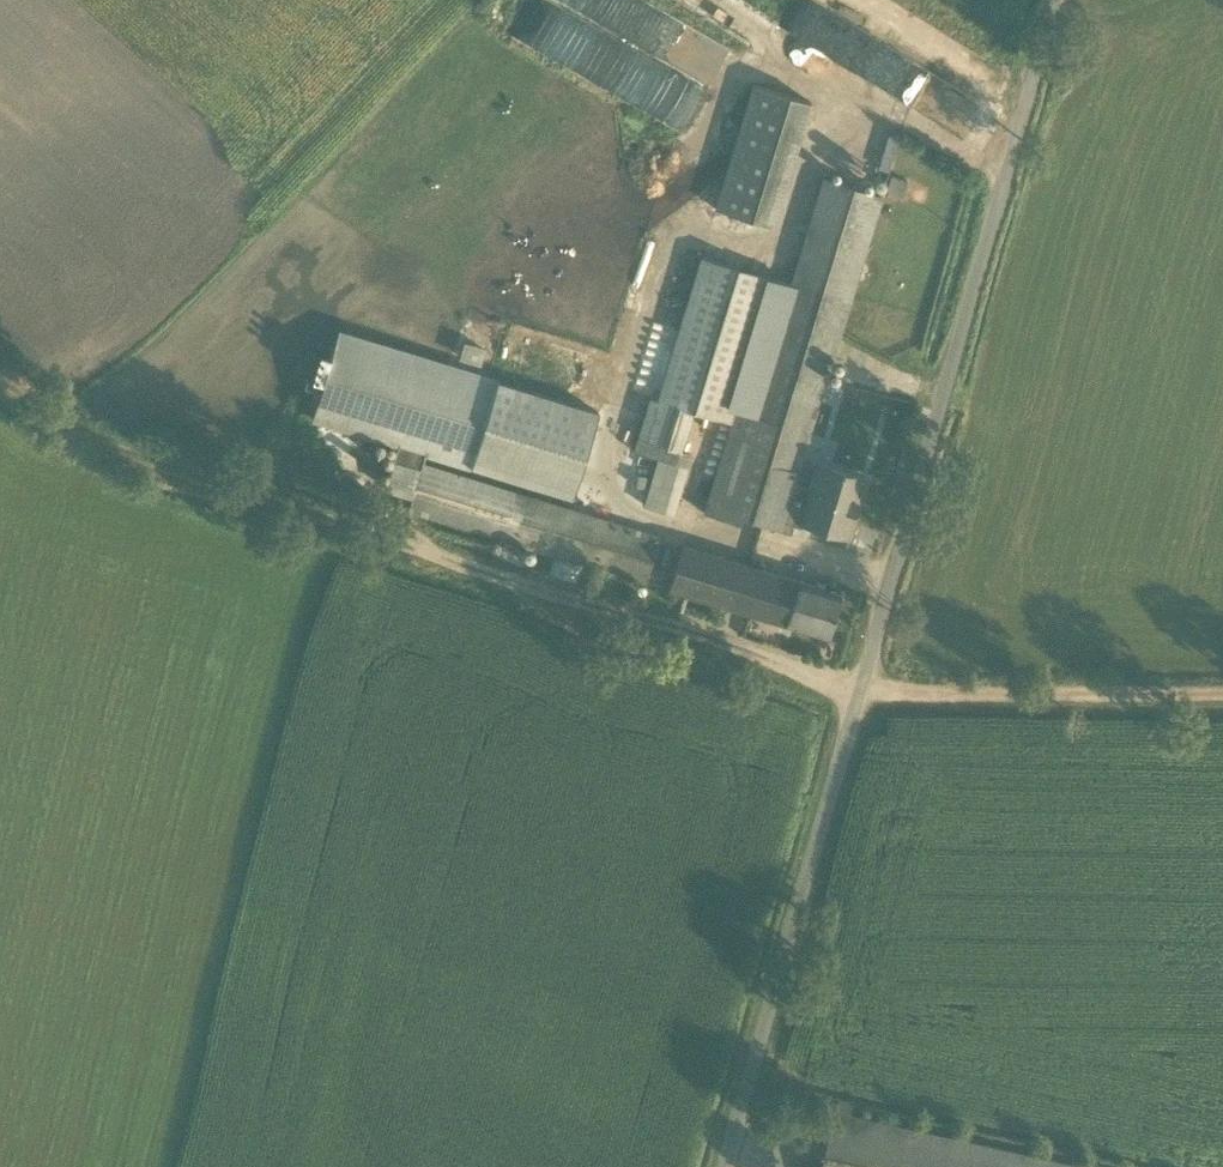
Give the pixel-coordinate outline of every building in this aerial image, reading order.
[(512,35),(678,122),(723,37),(653,0),(531,0),(512,35)] [(869,0),(815,0),(796,31),(815,43),(823,29),(829,33),(833,27),(820,19),(828,6),(855,22),(869,0)] [(810,103),(751,86),(713,208),(773,226),(810,103)] [(741,517),(777,529),(793,482),(879,193),(819,175),(789,284),(697,257),(654,399),(648,396),(631,450),(657,458),(643,506),(672,515),(690,453),(680,450),(692,410),(729,421),(702,512),(739,523),(741,517)] [(310,420),(397,447),(384,489),(413,498),(409,508),(643,579),(656,536),(629,528),(525,494),(422,463),(424,455),(569,499),(594,411),(497,379),(337,331),(329,357),(318,354),(310,381),(321,385),(310,420)] [(458,357),(480,363),(486,344),(464,338),(458,357)] [(535,338),(525,365),(539,370),(536,379),(570,390),(581,361),(585,362),(588,354),(549,339),(548,343),(535,338)] [(806,486),(793,482),(777,529),(789,531),(791,524),(798,526),(800,521),(847,535),(864,478),(813,463),(806,486)] [(838,592),(681,544),(667,588),(824,637),(838,592)] [(838,1107),(824,1166),(1095,1166),(838,1107)]
